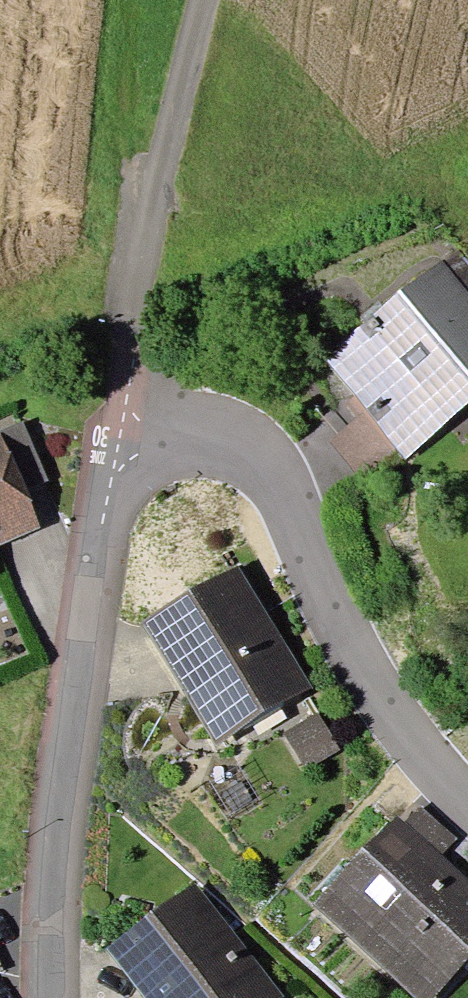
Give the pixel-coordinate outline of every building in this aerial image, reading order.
[(445,262),(325,361),(407,459),(467,408),(467,290),(445,262)] [(49,481),(25,420),(0,430),(1,433),(9,453),(11,452),(26,490),(49,481)] [(1,433),(0,434),(0,545),(41,529),(39,524),(26,490),(11,452),(9,453),(1,433)] [(313,689),(241,565),(143,622),(214,746),(313,689)] [(318,712),(283,733),(305,769),(340,748),(318,712)] [(405,822),(397,814),(314,904),(415,997),(432,997),(467,960),(467,879),(442,855),(457,839),(420,805),(405,822)] [(195,881),(106,949),(143,997),(280,997),(283,996),(195,881)]
